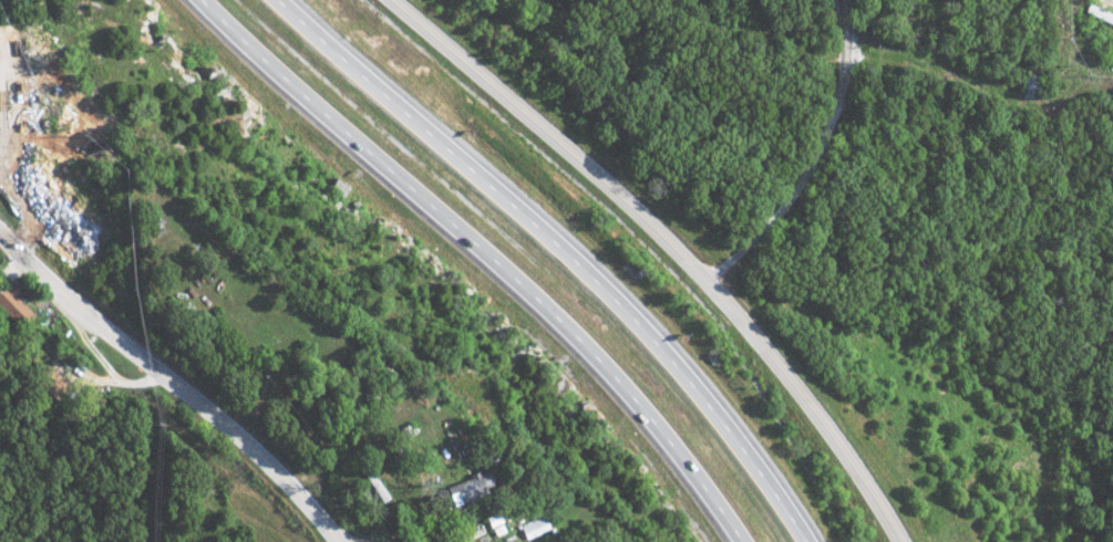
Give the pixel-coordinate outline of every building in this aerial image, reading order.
[(2,282),(0,284),(0,310),(14,325),(29,311),(2,282)] [(449,505),(493,490),(486,470),(443,486),(449,505)] [(524,539),(549,531),(544,516),(519,525),(524,539)]
